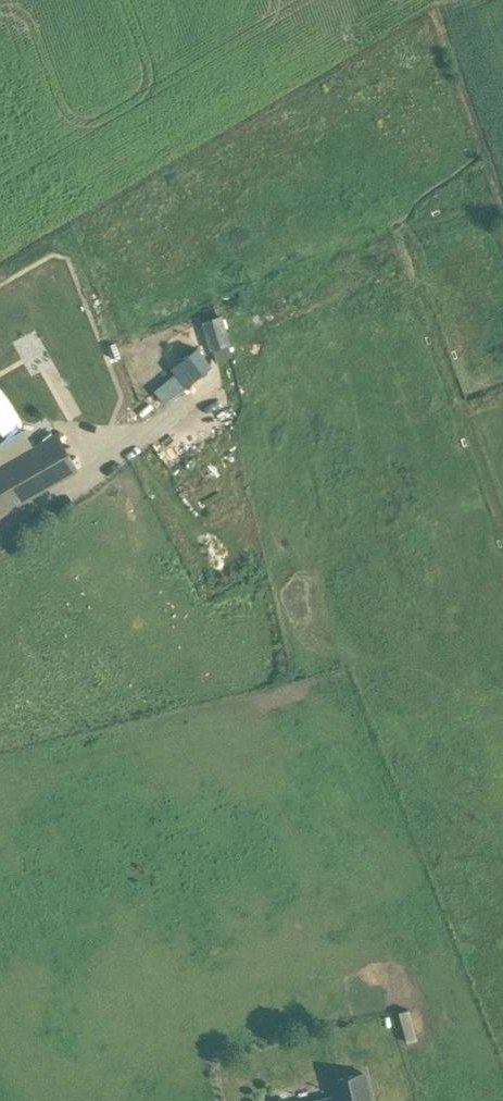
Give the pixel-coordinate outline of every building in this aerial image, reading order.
[(225,330),(206,335),(210,349),(214,348),(217,359),(232,354),(229,344),(225,330)] [(114,343),(107,346),(112,358),(119,355),(114,343)] [(180,360),(172,367),(176,371),(186,384),(194,378),(210,365),(196,347),(180,360)] [(77,468),(58,434),(0,467),(0,512),(77,468)] [(312,1100),(371,1100),(364,1072),(332,1079),(336,1095),(312,1100)]
